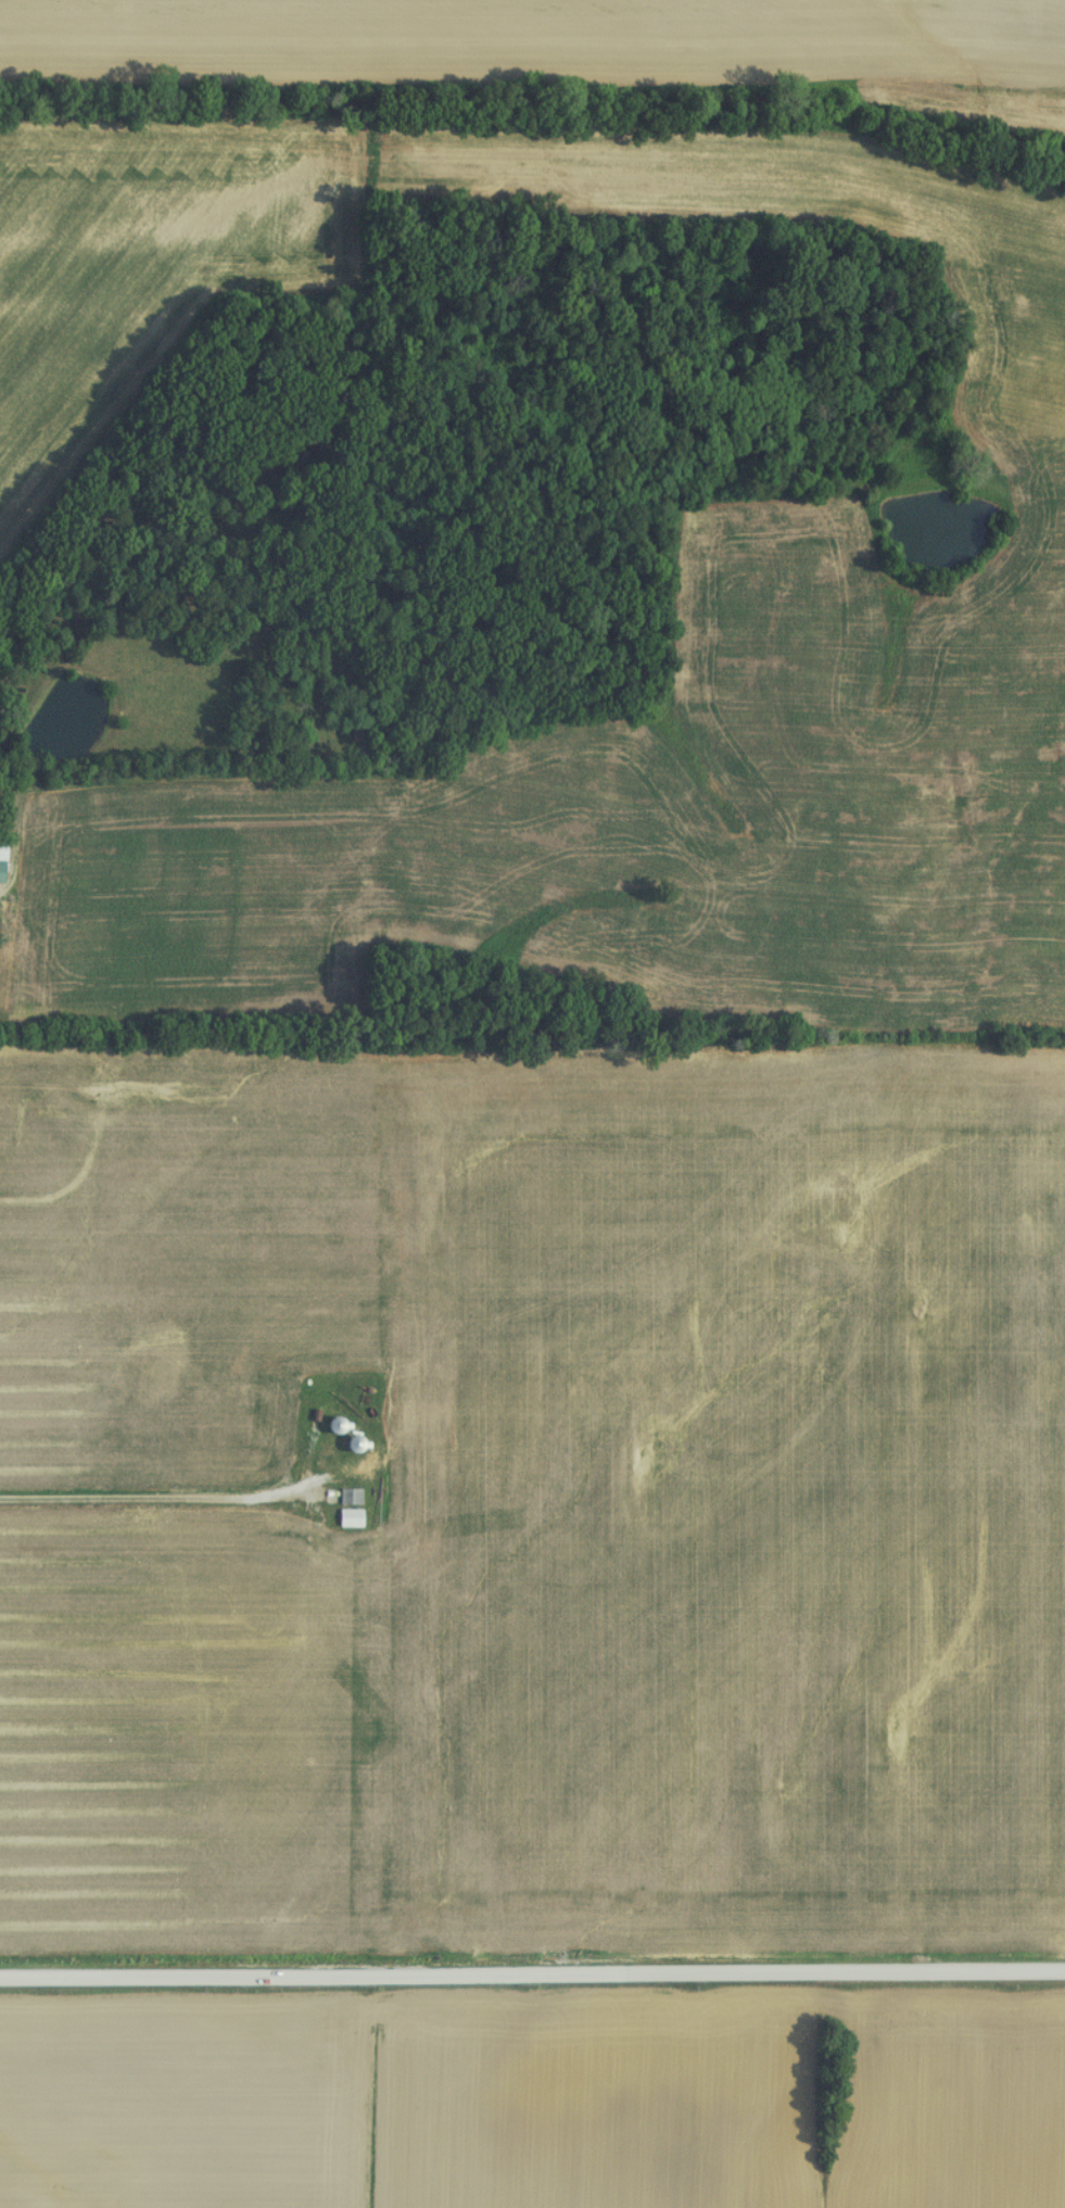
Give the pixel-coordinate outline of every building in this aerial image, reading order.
[(356,1505),(356,1490),(334,1490),(334,1505),(356,1505)] [(356,1527),(356,1509),(333,1509),(333,1527),(356,1527)]
